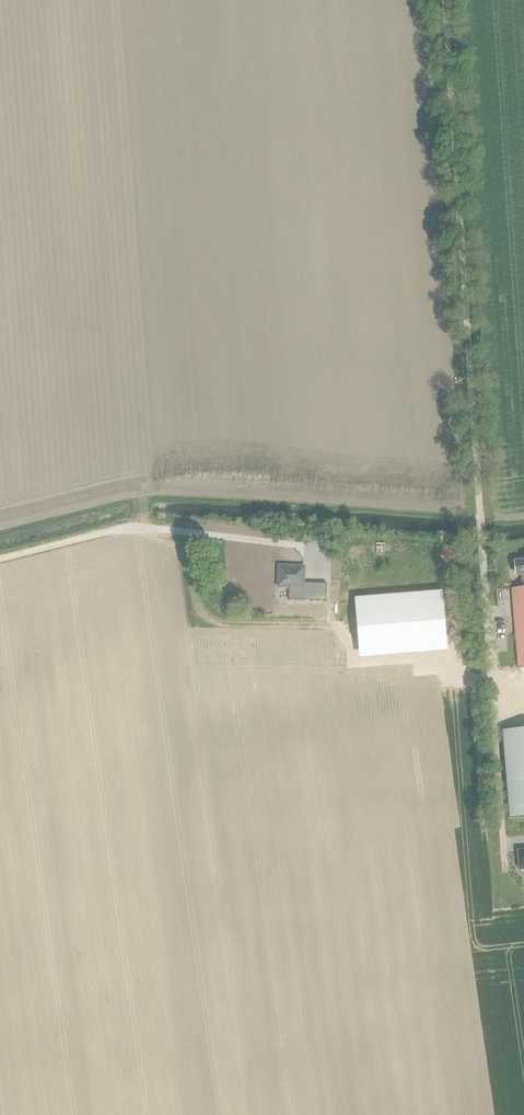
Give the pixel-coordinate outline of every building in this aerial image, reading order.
[(380,553),(388,554),(388,543),(381,542),(380,553)] [(523,667),(523,561),(515,562),(516,575),(523,575),(523,588),(513,589),(519,667),(523,667)] [(279,566),(278,586),(289,586),(304,587),(304,582),(304,567),(279,566)] [(304,587),(289,586),(289,600),(326,601),(326,583),(304,582),(304,587)] [(355,601),(358,645),(446,638),(443,594),(355,601)] [(510,818),(523,817),(523,729),(502,731),(510,818)]
